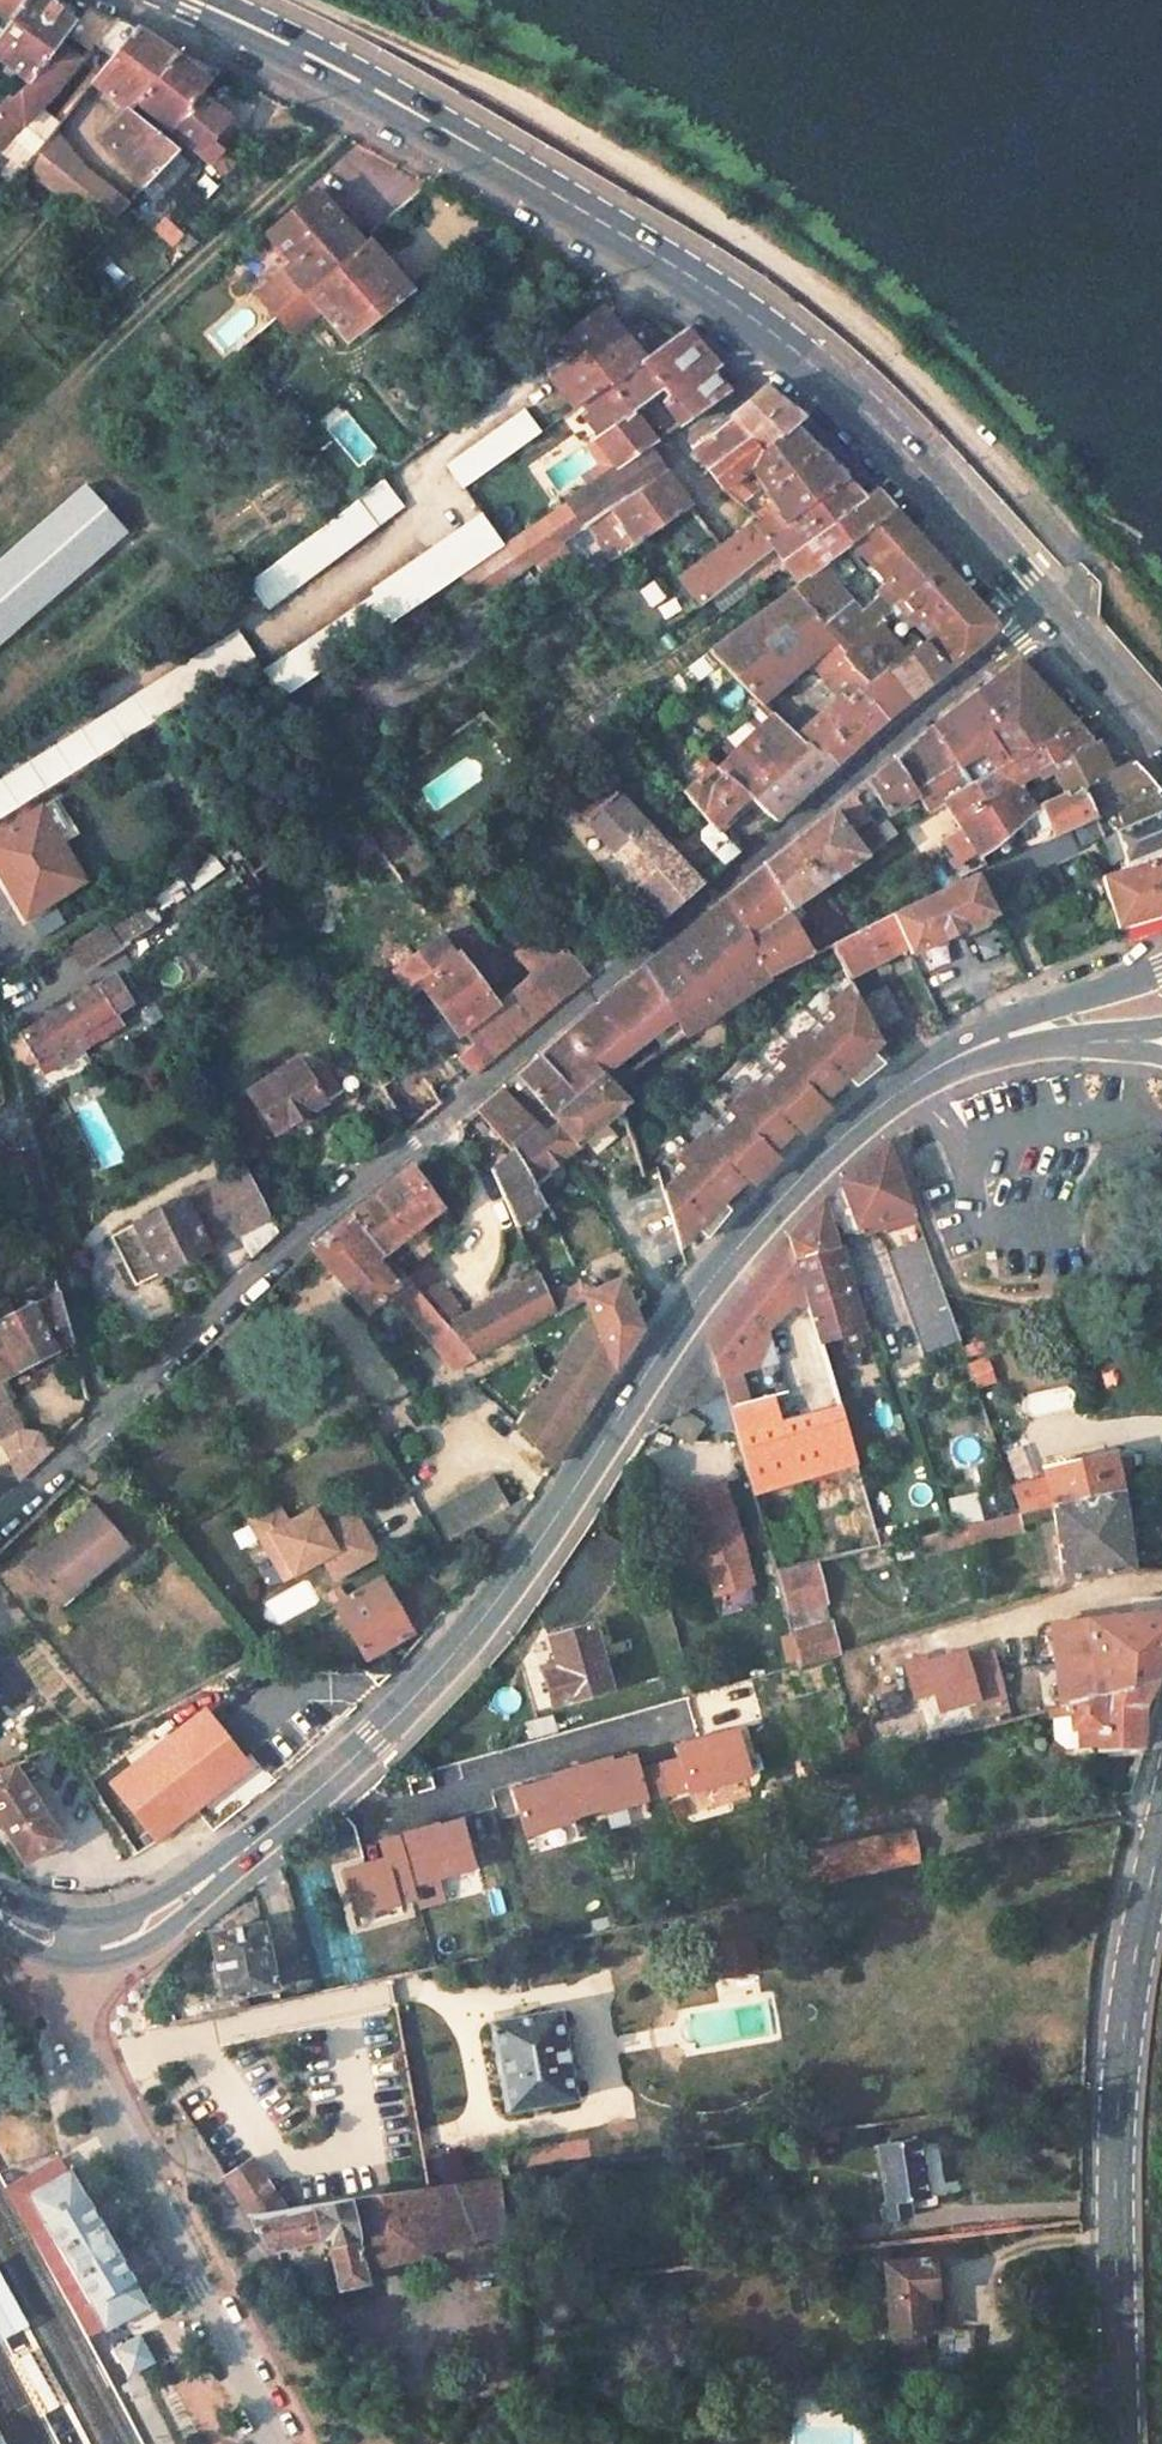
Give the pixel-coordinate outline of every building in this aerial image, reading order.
[(77,23),(89,6),(76,0),(28,0),(15,18),(0,37),(0,63),(30,84),(33,81),(77,23)] [(15,18),(28,0),(0,0),(0,13),(15,18)] [(0,108),(0,149),(25,169),(53,135),(37,122),(85,61),(101,74),(138,28),(89,6),(33,81),(30,84),(12,99),(9,96),(0,108)] [(101,74),(93,84),(126,112),(102,137),(145,189),(180,151),(132,111),(139,102),(179,55),(138,28),(101,74)] [(179,55),(139,102),(172,130),(203,93),(212,81),(179,55)] [(203,93),(172,130),(208,161),(225,177),(256,143),(231,122),(232,119),(203,93)] [(53,135),(25,169),(42,182),(67,151),(53,135)] [(67,151),(42,182),(51,189),(75,161),(67,151)] [(180,151),(145,189),(158,202),(194,165),(180,151)] [(75,161),(51,189),(106,230),(129,205),(75,161)] [(318,189),(267,235),(290,261),(283,268),(293,280),(305,293),(365,241),(318,189)] [(305,293),(279,317),(296,336),(322,313),(351,346),(415,288),(369,237),(365,241),(305,293)] [(283,268),(256,291),(267,304),(293,280),(283,268)] [(293,280),(267,304),(279,317),(305,293),(293,280)] [(595,315),(564,340),(571,349),(577,358),(550,378),(574,408),(578,406),(608,384),(611,386),(648,359),(613,317),(605,308),(595,315)] [(608,384),(578,406),(600,434),(593,439),(617,470),(650,446),(658,441),(634,408),(662,387),(670,397),(664,403),(680,426),(729,392),(713,371),(720,366),(688,329),(683,333),(648,359),(611,386),(608,384)] [(766,388),(734,415),(736,418),(752,437),(764,451),(802,421),(805,419),(785,403),(766,388)] [(525,409),(448,465),(465,488),(541,432),(525,409)] [(734,415),(708,435),(711,439),(736,418),(734,415)] [(711,439),(697,451),(710,470),(752,437),(736,418),(711,439)] [(769,457),(725,490),(743,506),(763,487),(775,509),(785,524),(849,480),(795,426),(764,451),(769,457)] [(752,437),(710,470),(725,490),(769,457),(764,451),(752,437)] [(617,470),(567,504),(585,530),(588,527),(669,472),(650,446),(617,470)] [(669,472),(588,527),(596,538),(613,562),(693,506),(669,472)] [(359,500),(251,583),(269,607),(379,524),(404,506),(384,480),(359,500)] [(775,509),(754,524),(741,534),(757,562),(773,549),(780,557),(783,562),(867,498),(849,480),(785,524),(775,509)] [(0,562),(0,644),(128,532),(87,486),(0,562)] [(867,498),(783,562),(798,584),(896,510),(878,490),(876,491),(867,498)] [(506,546),(462,576),(480,602),(536,563),(585,530),(567,504),(506,546)] [(662,531),(680,554),(706,532),(688,510),(662,531)] [(798,584),(791,589),(793,591),(845,652),(945,564),(915,532),(896,510),(798,584)] [(377,595),(266,673),(285,698),(317,676),(462,576),(506,546),(484,514),(374,591),(377,595)] [(585,530),(536,563),(544,575),(596,538),(588,527),(585,530)] [(723,547),(680,578),(703,606),(757,562),(741,534),(723,547)] [(945,564),(842,654),(869,684),(887,670),(913,699),(997,630),(998,625),(945,564)] [(680,578),(671,585),(694,613),(700,608),(703,606),(680,578)] [(793,591),(709,651),(761,705),(764,706),(811,661),(843,700),(800,737),(835,767),(867,739),(885,722),(887,721),(861,690),(869,684),(842,654),(845,652),(793,591)] [(0,782),(0,820),(255,657),(238,631),(0,782)] [(1031,652),(934,729),(955,762),(978,741),(996,769),(1045,745),(1076,725),(1083,719),(1089,714),(1031,652)] [(887,670),(861,690),(887,721),(890,718),(913,699),(887,670)] [(773,714),(720,769),(749,795),(776,820),(788,810),(827,775),(835,767),(800,737),(773,714)] [(1083,719),(1076,725),(1091,743),(1099,738),(1083,719)] [(934,729),(895,760),(919,797),(929,812),(946,800),(963,825),(939,840),(962,876),(986,864),(980,854),(993,850),(1035,812),(1017,787),(1053,765),(1091,743),(1076,725),(1045,745),(996,769),(978,741),(955,762),(934,729)] [(1099,738),(1091,743),(1107,776),(1114,772),(1112,765),(1099,738)] [(1091,743),(1053,765),(1067,793),(1081,787),(1083,791),(1107,776),(1091,743)] [(701,752),(672,776),(685,791),(716,766),(701,752)] [(892,762),(868,782),(889,815),(919,797),(895,760),(892,762)] [(1083,791),(1096,819),(1104,837),(1104,839),(1161,812),(1161,804),(1154,796),(1161,791),(1132,761),(1114,772),(1107,776),(1083,791)] [(716,766),(685,791),(714,826),(717,828),(749,795),(720,769),(716,766)] [(1067,793),(1042,806),(1056,838),(1070,832),(1078,828),(1096,819),(1081,787),(1067,793)] [(617,790),(585,820),(645,885),(635,894),(657,918),(661,922),(704,884),(617,790)] [(854,794),(765,867),(789,912),(805,900),(887,841),(854,794)] [(0,834),(0,846),(16,873),(5,879),(27,915),(86,880),(43,809),(0,834)] [(1104,839),(1114,861),(1126,857),(1130,871),(1103,878),(1119,928),(1161,915),(1161,812),(1104,839)] [(1096,819),(1078,828),(1085,846),(1104,837),(1096,819)] [(714,826),(701,839),(715,853),(729,840),(717,828),(714,826)] [(1056,838),(1011,859),(1019,876),(1078,849),(1070,832),(1056,838)] [(729,840),(715,853),(726,865),(740,852),(729,840)] [(5,879),(16,873),(0,846),(0,870),(5,879)] [(208,855),(181,881),(193,893),(220,868),(208,855)] [(994,866),(978,874),(985,888),(1001,881),(994,866)] [(765,867),(725,900),(770,978),(815,954),(789,912),(765,867)] [(978,874),(892,915),(907,946),(911,954),(939,941),(997,913),(985,888),(978,874)] [(828,891),(807,904),(830,941),(852,928),(828,891)] [(635,894),(613,912),(636,937),(657,918),(635,894)] [(725,900),(645,966),(687,1036),(770,978),(725,900)] [(99,927),(71,945),(86,968),(114,949),(148,928),(133,905),(99,927)] [(888,917),(833,945),(849,976),(875,963),(907,946),(892,915),(888,917)] [(444,933),(394,970),(412,997),(426,986),(460,1033),(466,1027),(478,1042),(458,1059),(467,1070),(478,1075),(521,1038),(496,1004),(444,933)] [(939,941),(911,954),(917,968),(945,954),(939,941)] [(525,981),(496,1004),(521,1038),(580,986),(591,976),(565,946),(525,981)] [(911,954),(889,965),(896,979),(917,968),(911,954)] [(875,963),(849,976),(853,984),(859,995),(860,997),(873,1022),(877,1031),(903,1018),(886,985),(875,963)] [(640,971),(542,1057),(577,1097),(602,1075),(612,1084),(687,1036),(645,966),(640,971)] [(125,970),(22,1033),(39,1060),(144,998),(125,970)] [(689,1167),(664,1192),(680,1245),(686,1240),(709,1216),(719,1225),(732,1210),(724,1201),(748,1176),(756,1184),(780,1158),(773,1151),(798,1126),(805,1133),(831,1108),(823,1101),(848,1076),(857,1085),(885,1064),(873,1051),(882,1041),(877,1031),(873,1022),(860,997),(859,995),(853,984),(830,1008),(839,1017),(813,1042),(805,1033),(780,1058),(788,1066),(763,1092),(755,1084),(730,1108),(739,1116),(713,1142),(705,1134),(681,1159),(689,1167)] [(542,1057),(519,1077),(580,1149),(619,1112),(630,1101),(612,1084),(602,1075),(577,1097),(542,1057)] [(299,1059),(249,1091),(276,1134),(345,1090),(328,1064),(310,1076),(299,1059)] [(397,1081),(380,1092),(391,1107),(407,1096),(397,1081)] [(501,1093),(480,1111),(515,1151),(533,1185),(567,1159),(546,1134),(537,1124),(533,1129),(501,1093)] [(480,1111),(463,1126),(491,1170),(515,1151),(480,1111)] [(559,1123),(546,1134),(567,1159),(580,1149),(559,1123)] [(843,1182),(859,1227),(914,1209),(890,1141),(843,1182)] [(515,1151),(491,1170),(517,1227),(518,1226),(545,1206),(533,1185),(515,1151)] [(245,1167),(111,1236),(136,1285),(233,1235),(250,1258),(278,1231),(245,1167)] [(413,1167),(351,1218),(384,1256),(444,1209),(413,1167)] [(824,1199),(835,1234),(845,1231),(859,1227),(843,1182),(833,1190),(824,1199)] [(849,1334),(864,1329),(835,1234),(824,1199),(788,1235),(806,1291),(814,1317),(826,1359),(853,1351),(849,1334)] [(914,1209),(859,1227),(860,1232),(880,1227),(888,1225),(889,1230),(918,1220),(914,1209)] [(351,1218),(315,1250),(367,1312),(397,1285),(377,1261),(384,1256),(351,1218)] [(724,1391),(766,1535),(781,1530),(801,1524),(829,1516),(841,1555),(883,1546),(872,1511),(826,1359),(814,1317),(765,1330),(806,1291),(788,1235),(784,1239),(737,1297),(715,1328),(708,1340),(724,1391)] [(889,1253),(901,1288),(937,1275),(925,1240),(889,1253)] [(86,1249),(71,1257),(77,1271),(93,1263),(86,1249)] [(540,1272),(446,1326),(475,1360),(558,1312),(551,1297),(540,1272)] [(901,1288),(912,1320),(949,1308),(945,1297),(937,1275),(901,1288)] [(586,1294),(584,1297),(615,1369),(642,1330),(619,1279),(599,1288),(586,1294)] [(580,1280),(551,1297),(558,1312),(584,1297),(586,1294),(583,1288),(580,1280)] [(596,1281),(583,1288),(586,1294),(599,1288),(596,1281)] [(442,1322),(411,1286),(394,1301),(424,1337),(442,1322)] [(71,1340),(57,1290),(0,1320),(0,1377),(71,1340)] [(912,1320),(918,1337),(955,1325),(949,1308),(912,1320)] [(518,1429),(552,1467),(586,1415),(604,1386),(615,1369),(592,1316),(583,1321),(549,1377),(552,1379),(546,1389),(539,1399),(536,1397),(518,1429)] [(443,1323),(442,1322),(424,1337),(453,1373),(475,1360),(446,1326),(443,1323)] [(960,1341),(955,1325),(918,1337),(924,1354),(960,1341)] [(984,1357),(964,1365),(973,1389),(993,1381),(984,1357)] [(2,1440),(21,1430),(14,1415),(0,1387),(0,1436),(2,1440)] [(724,1391),(685,1412),(704,1424),(735,1428),(724,1391)] [(682,1410),(670,1429),(692,1444),(704,1424),(685,1412),(682,1410)] [(21,1430),(2,1440),(22,1477),(52,1448),(37,1432),(21,1430)] [(1011,1486),(1021,1514),(1053,1507),(1123,1491),(1115,1453),(1046,1469),(1047,1478),(1011,1486)] [(493,1479),(477,1488),(493,1517),(509,1508),(493,1479)] [(689,1534),(730,1528),(724,1486),(682,1492),(689,1534)] [(477,1488),(462,1497),(479,1525),(493,1517),(477,1488)] [(1053,1507),(1064,1580),(1133,1571),(1123,1491),(1053,1507)] [(479,1525),(475,1527),(496,1546),(528,1503),(534,1495),(536,1493),(509,1508),(493,1517),(479,1525)] [(462,1497),(432,1514),(449,1542),(475,1527),(479,1525),(462,1497)] [(377,1518),(387,1534),(418,1515),(407,1498),(377,1518)] [(275,1504),(249,1519),(275,1564),(285,1558),(294,1574),(321,1559),(333,1580),(377,1555),(353,1513),(329,1527),(323,1531),(313,1513),(312,1511),(287,1525),(275,1504)] [(94,1509),(30,1563),(62,1601),(127,1548),(94,1509)] [(319,1509),(313,1513),(323,1531),(329,1527),(319,1509)] [(927,1555),(967,1545),(1021,1532),(1018,1515),(963,1527),(923,1537),(927,1555)] [(807,1540),(813,1562),(841,1555),(829,1516),(801,1524),(807,1540)] [(781,1530),(786,1546),(807,1540),(801,1524),(781,1530)] [(285,1558),(275,1564),(284,1581),(294,1574),(285,1558)] [(776,1570),(802,1666),(841,1655),(816,1561),(813,1562),(776,1570)] [(381,1580),(336,1606),(367,1659),(411,1633),(381,1580)] [(720,1615),(757,1605),(751,1582),(714,1592),(720,1615)] [(1061,1706),(1068,1704),(1161,1678),(1161,1613),(1051,1623),(1061,1706)] [(605,1620),(590,1625),(601,1662),(615,1658),(605,1620)] [(542,1672),(551,1706),(609,1689),(601,1662),(590,1625),(549,1637),(554,1653),(558,1668),(542,1672)] [(538,1658),(542,1672),(558,1668),(554,1653),(538,1658)] [(967,1666),(982,1729),(1015,1719),(999,1658),(967,1666)] [(1068,1704),(1070,1730),(1095,1729),(1097,1752),(1142,1749),(1143,1706),(1158,1679),(1068,1704)] [(83,1737),(15,1760),(27,1780),(90,1758),(83,1737)] [(0,1765),(0,1819),(25,1860),(62,1838),(27,1780),(15,1760),(0,1765)] [(406,1884),(468,1870),(457,1821),(395,1835),(406,1884)] [(828,1851),(835,1882),(922,1863),(915,1833),(828,1851)] [(212,1937),(224,1997),(276,1986),(264,1924),(212,1937)] [(751,1935),(710,1942),(716,1977),(757,1970),(751,1935)] [(489,2023),(505,2112),(575,2099),(559,2010),(489,2023)] [(874,2199),(875,2218),(927,2214),(920,2139),(877,2143),(881,2198),(874,2199)] [(7,2189),(18,2209),(32,2202),(75,2176),(65,2157),(24,2179),(7,2189)] [(223,2180),(246,2215),(287,2209),(251,2161),(223,2180)] [(90,2308),(105,2337),(109,2334),(150,2312),(134,2283),(117,2252),(101,2224),(98,2219),(95,2213),(87,2198),(84,2193),(75,2176),(32,2202),(43,2222),(73,2277),(90,2308)] [(246,2215),(266,2246),(274,2250),(279,2250),(319,2240),(328,2247),(338,2289),(367,2283),(363,2268),(504,2237),(504,2233),(507,2232),(502,2178),(427,2189),(287,2209),(246,2215)] [(47,2262),(92,2344),(105,2337),(90,2308),(73,2277),(43,2222),(32,2202),(18,2209),(47,2262)] [(889,2317),(892,2353),(930,2350),(928,2333),(925,2298),(937,2297),(935,2259),(885,2262),(887,2293),(889,2317)] [(27,2329),(0,2278),(0,2344),(27,2329)] [(870,2294),(872,2319),(889,2317),(887,2293),(870,2294)] [(925,2298),(928,2333),(940,2333),(937,2297),(925,2298)] [(130,2374),(134,2382),(165,2367),(146,2331),(115,2347),(130,2374)] [(791,2397),(838,2393),(837,2377),(789,2381),(791,2397)]
